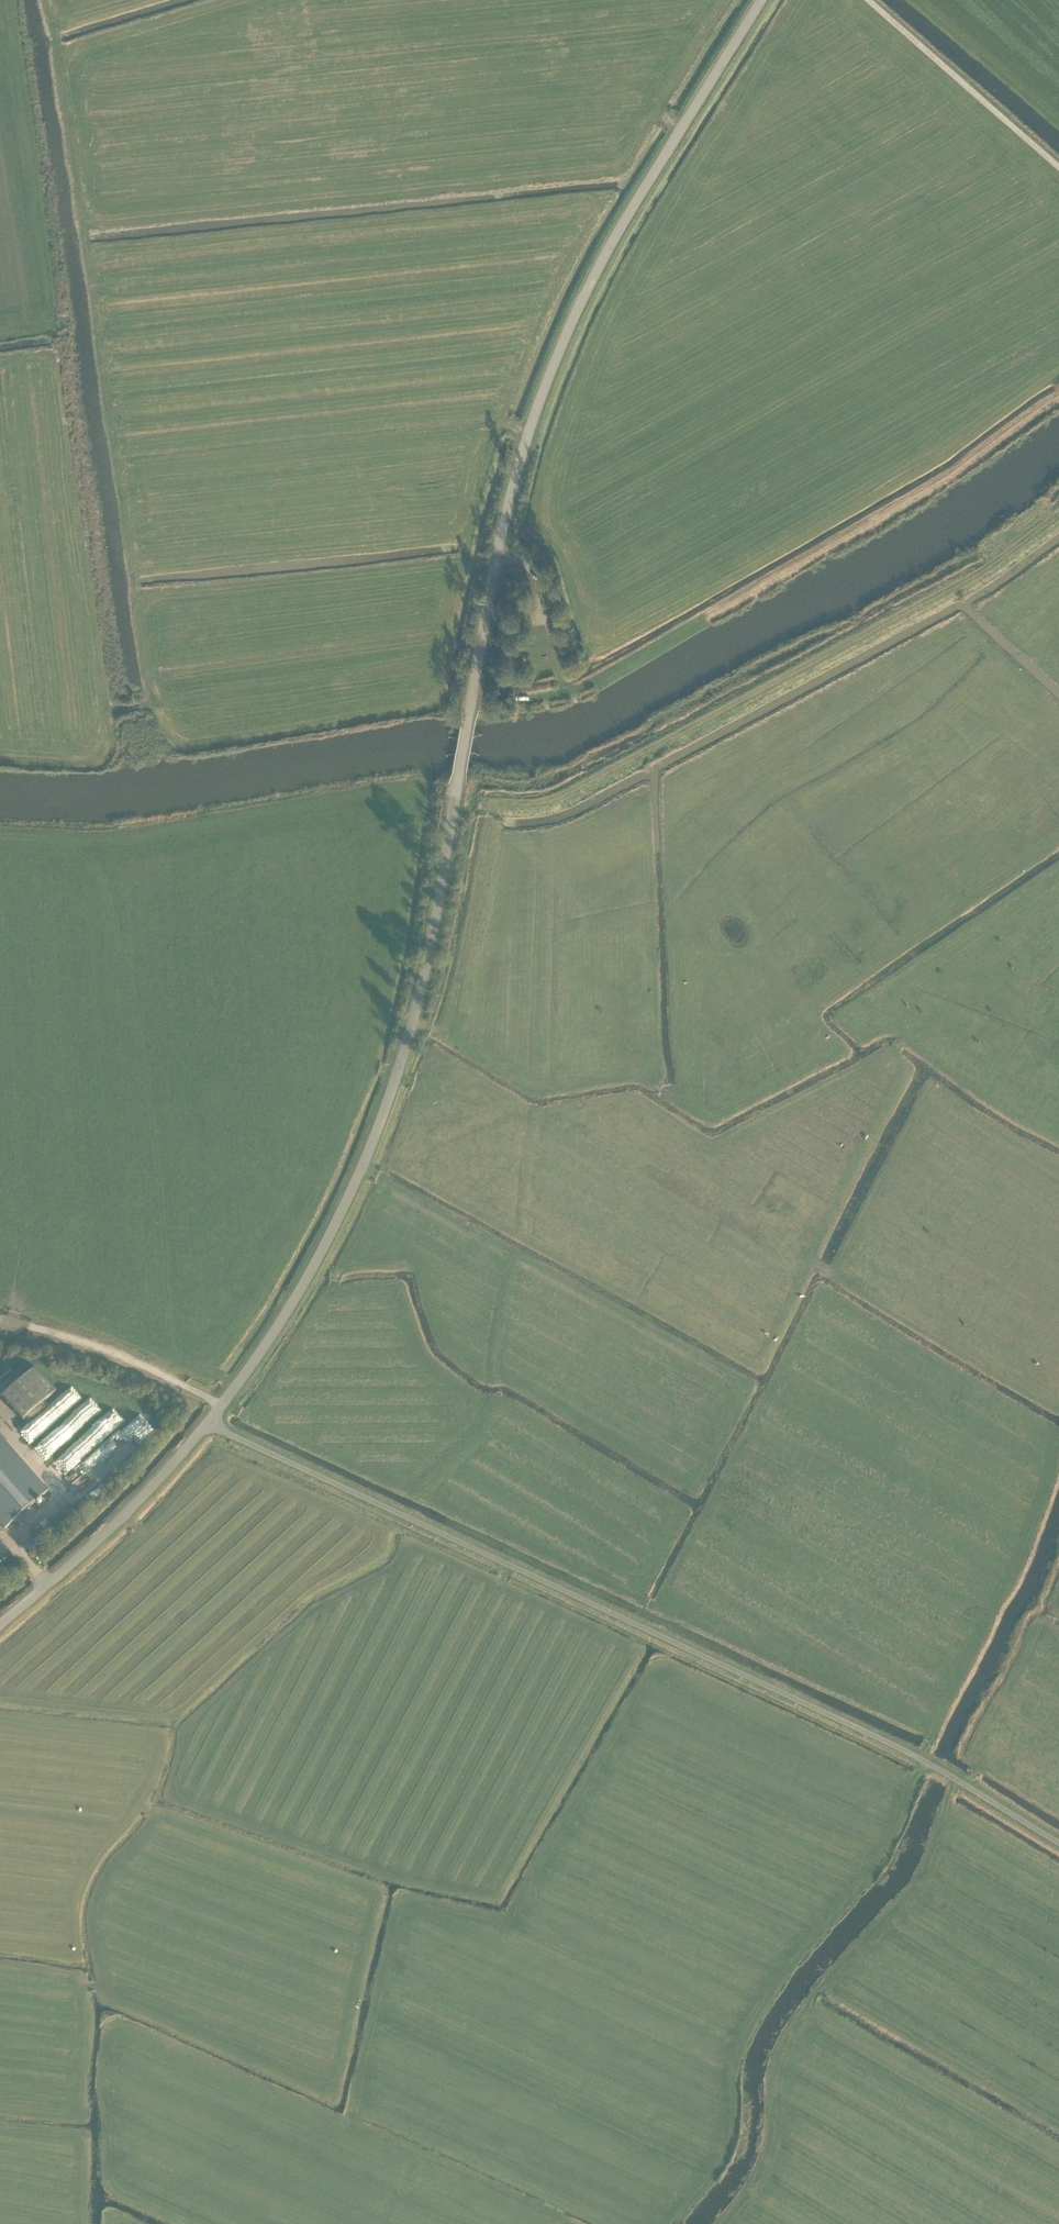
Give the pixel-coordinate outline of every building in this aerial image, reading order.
[(2,1398),(23,1421),(56,1392),(36,1369),(2,1398)] [(5,1529),(48,1492),(0,1437),(0,1523),(5,1529)]
